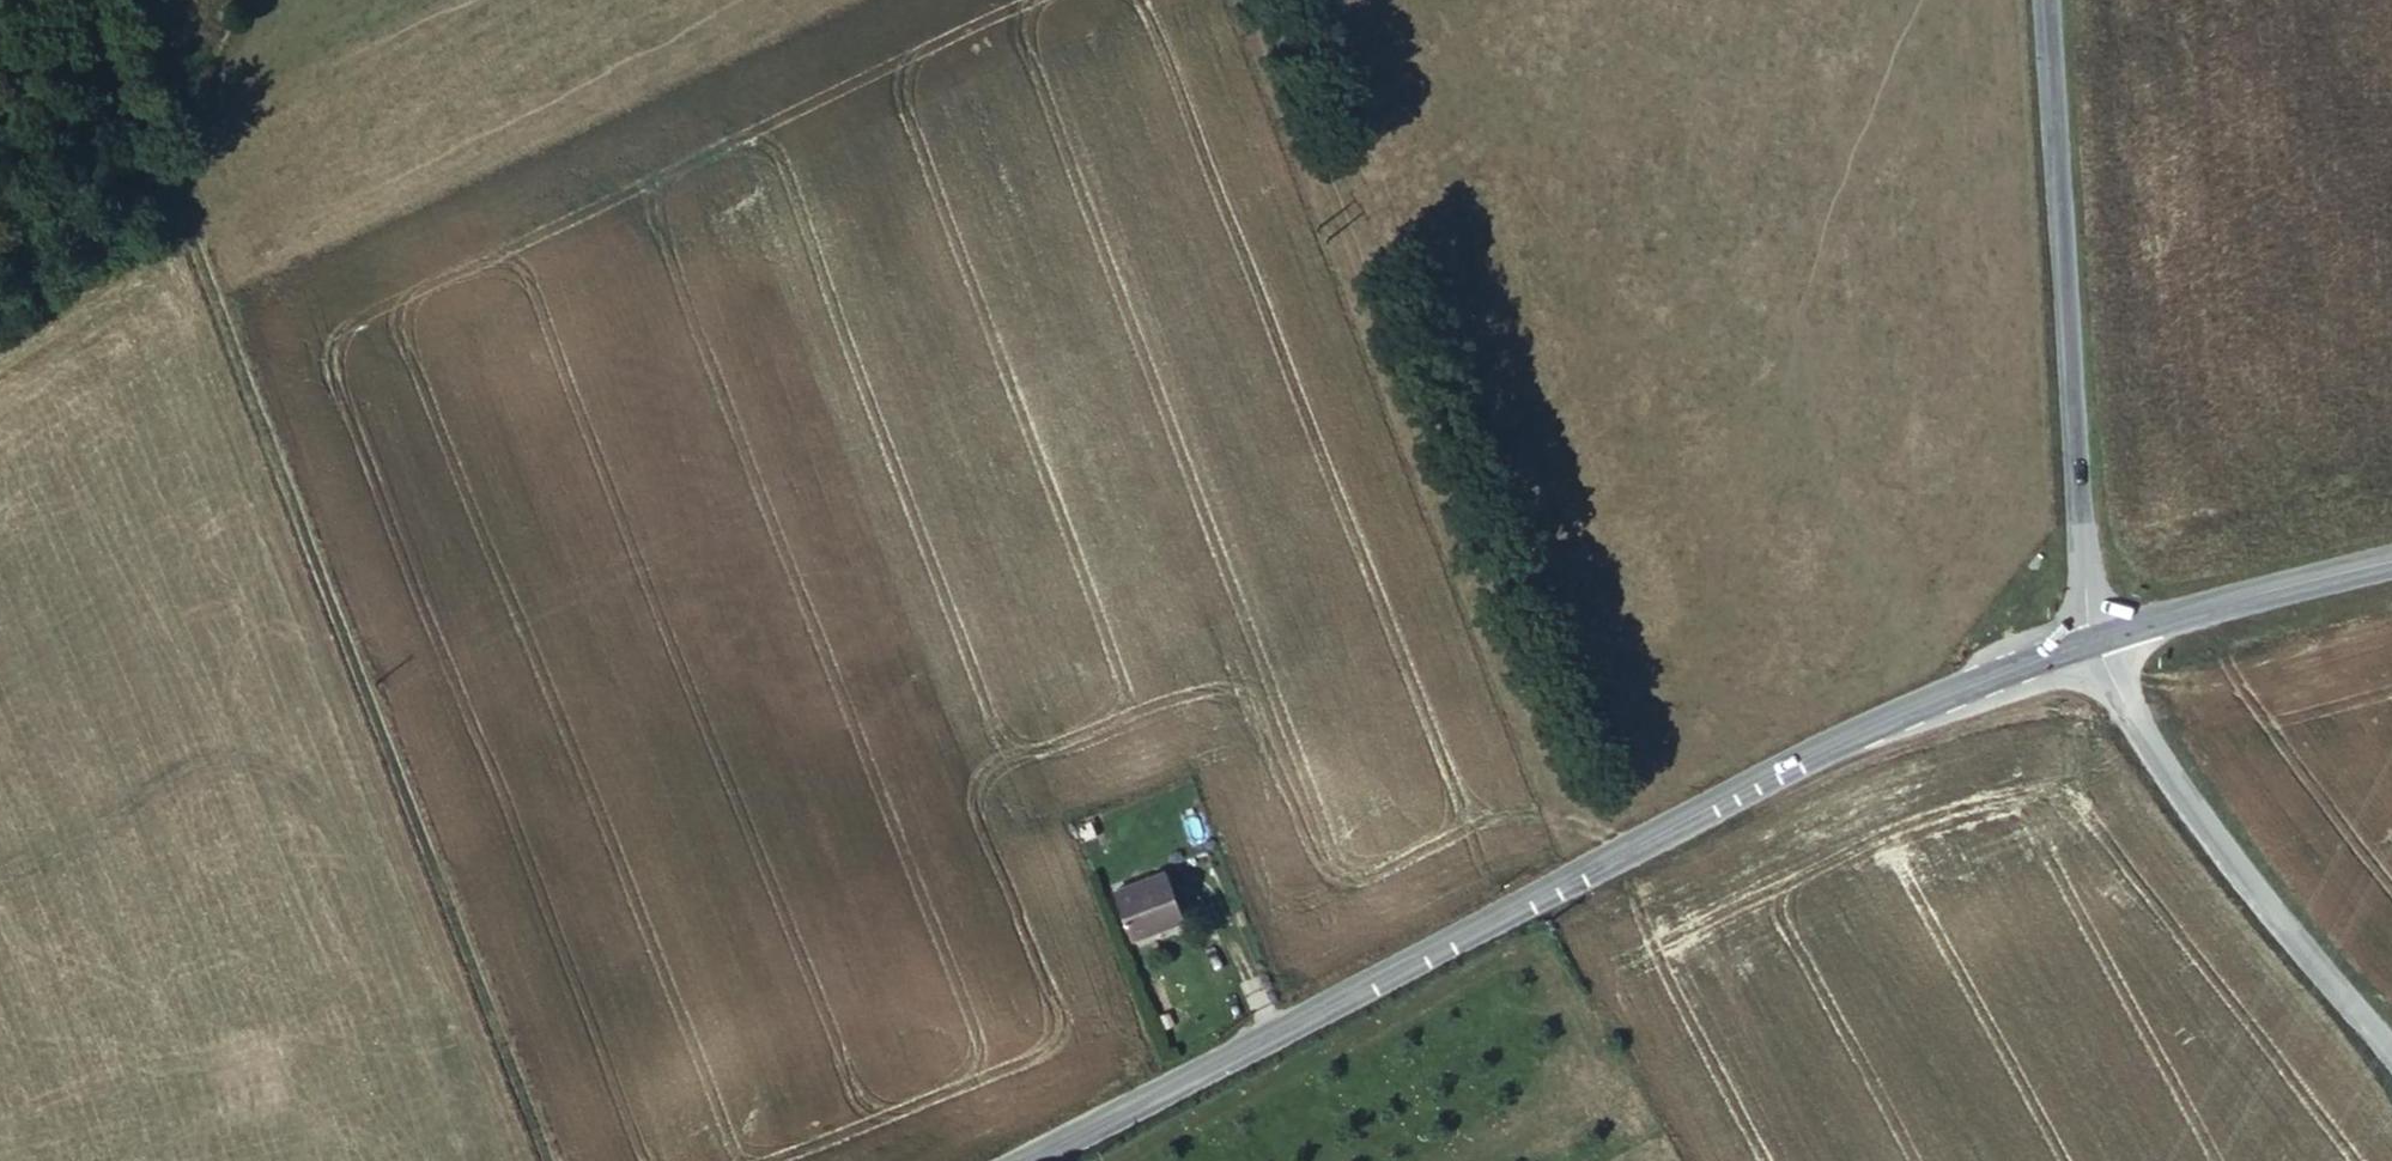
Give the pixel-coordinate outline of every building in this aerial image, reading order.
[(1160,866),(1106,886),(1124,933),(1177,911),(1160,866)]
